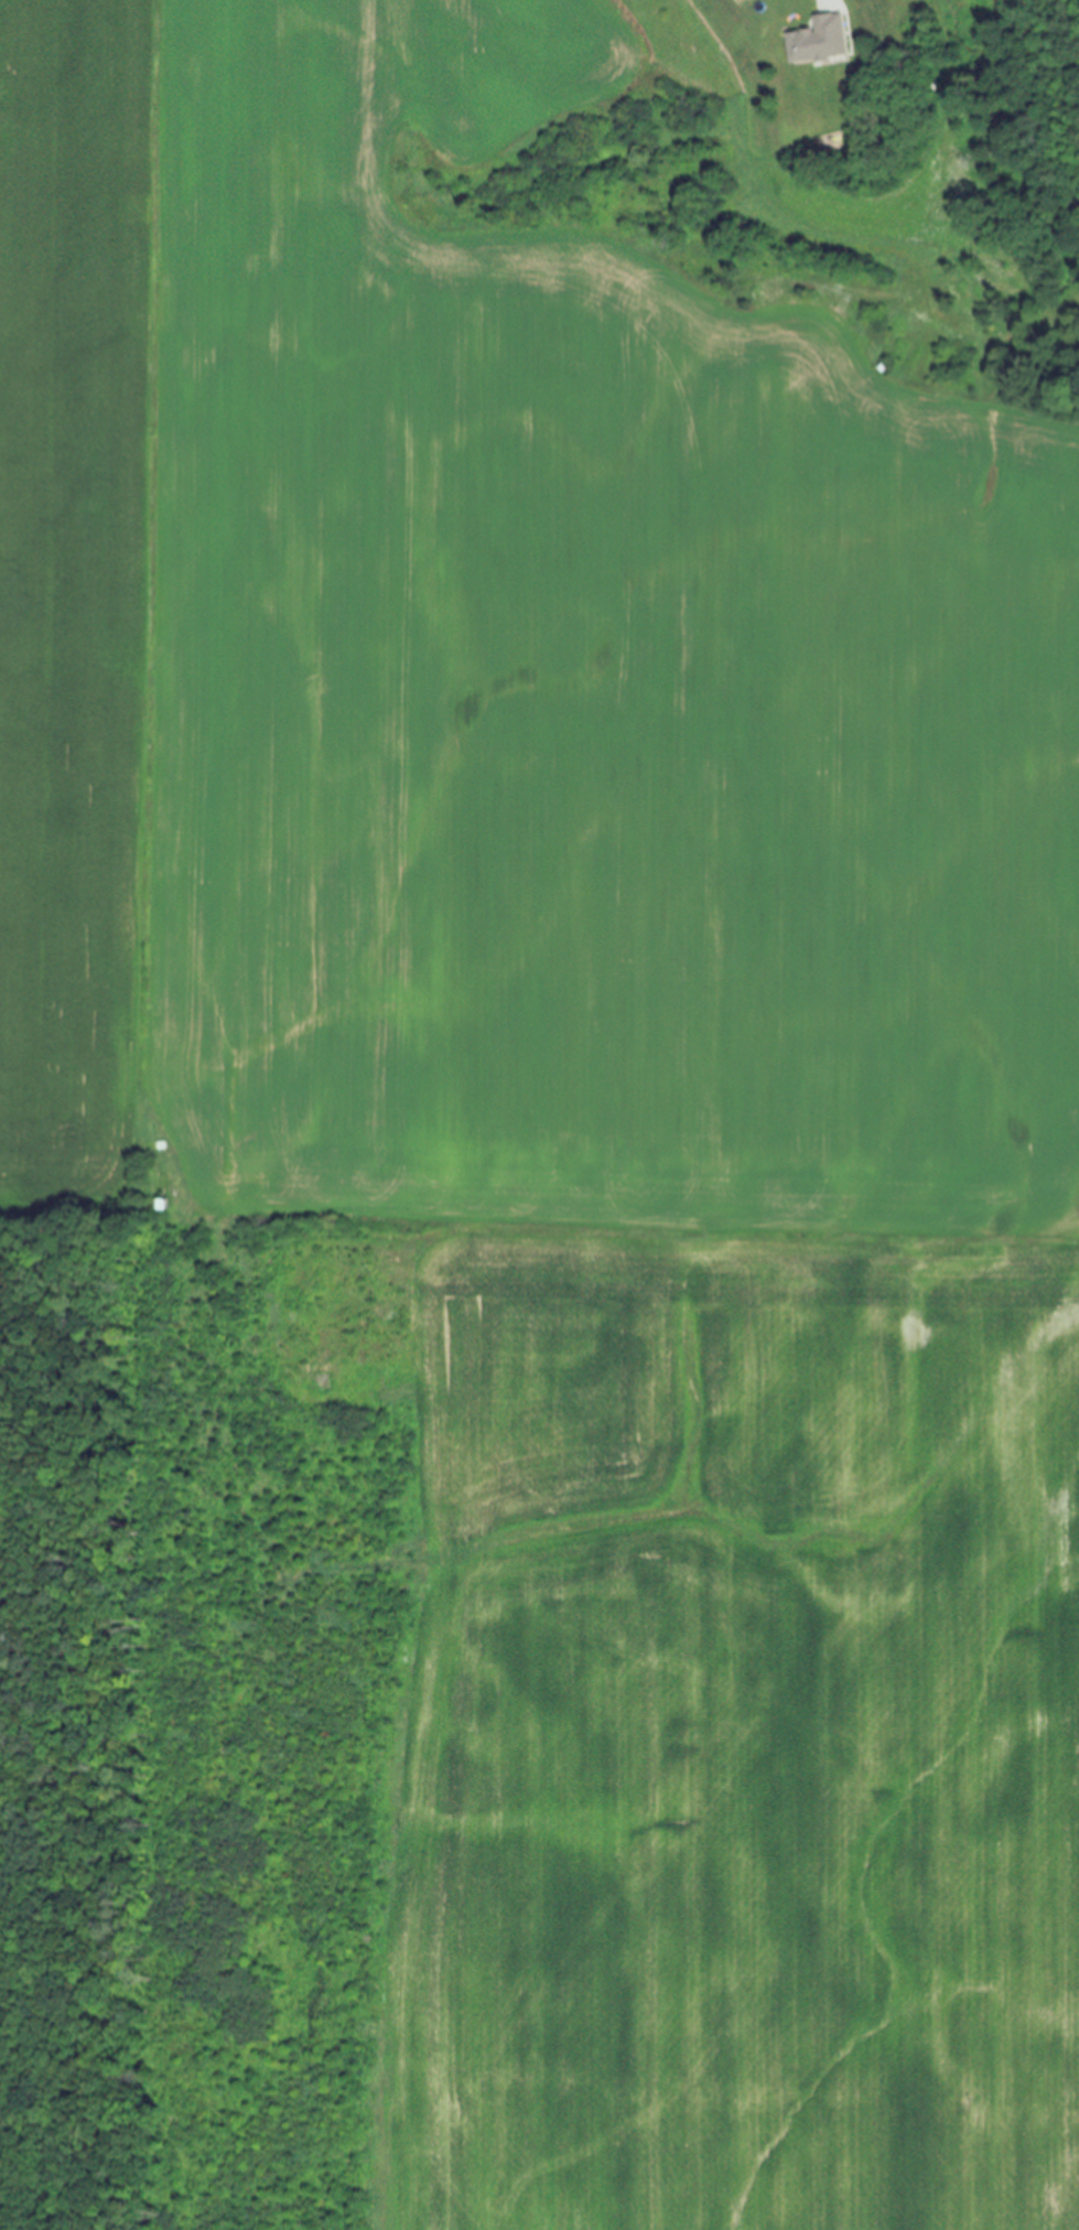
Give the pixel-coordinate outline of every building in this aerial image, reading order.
[(785,66),(781,34),(809,32),(808,17),(840,13),(844,60),(785,66)]
